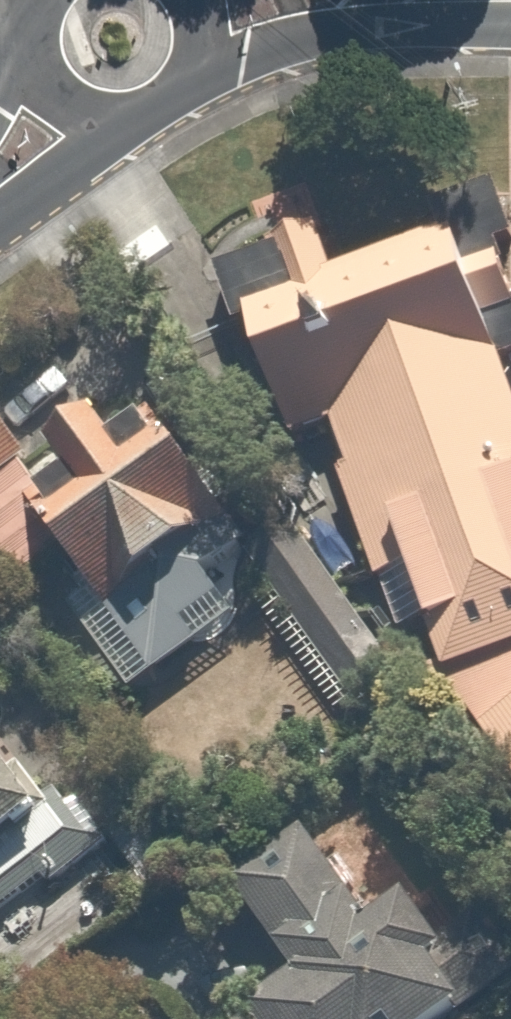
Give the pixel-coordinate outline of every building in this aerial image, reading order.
[(487,279),(472,235),(349,276),(333,230),(290,244),(311,308),(261,324),(316,448),(344,436),(364,481),(351,487),(384,561),(418,545),(464,700),(510,766),(510,271),(487,279)] [(40,537),(0,489),(44,453),(0,400),(0,569),(40,537)] [(111,424),(63,464),(85,491),(54,516),(124,602),(143,586),(167,615),(223,569),(207,549),(248,515),(174,425),(137,455),(111,424)] [(301,540),(279,556),(366,678),(388,662),(301,540)] [(29,983),(106,932),(68,875),(84,864),(26,775),(0,792),(0,938),(29,983)] [(435,924),(395,949),(338,859),(268,904),(330,1003),(305,1018),(495,1018),(435,924)]
